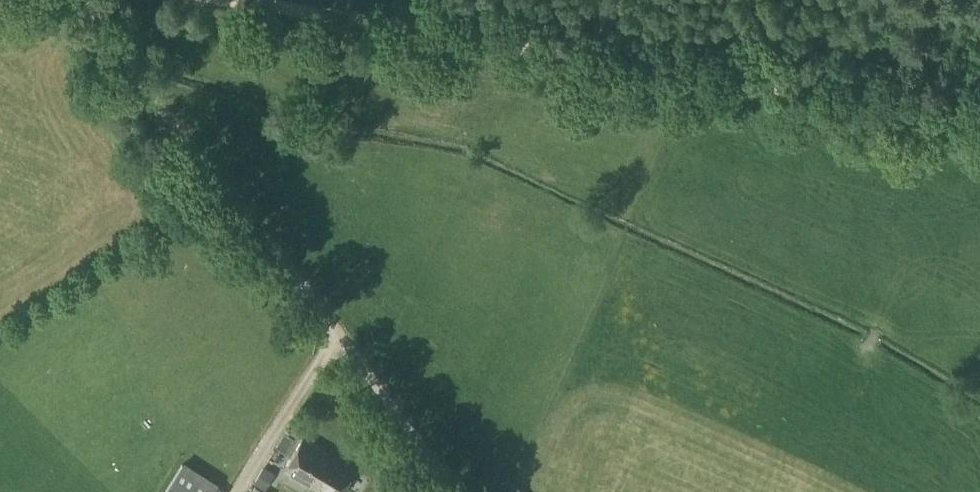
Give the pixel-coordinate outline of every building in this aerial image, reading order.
[(354,470),(301,438),(283,469),(322,491),(341,491),(354,470)] [(270,489),(283,484),(276,466),(263,470),(270,489)]
